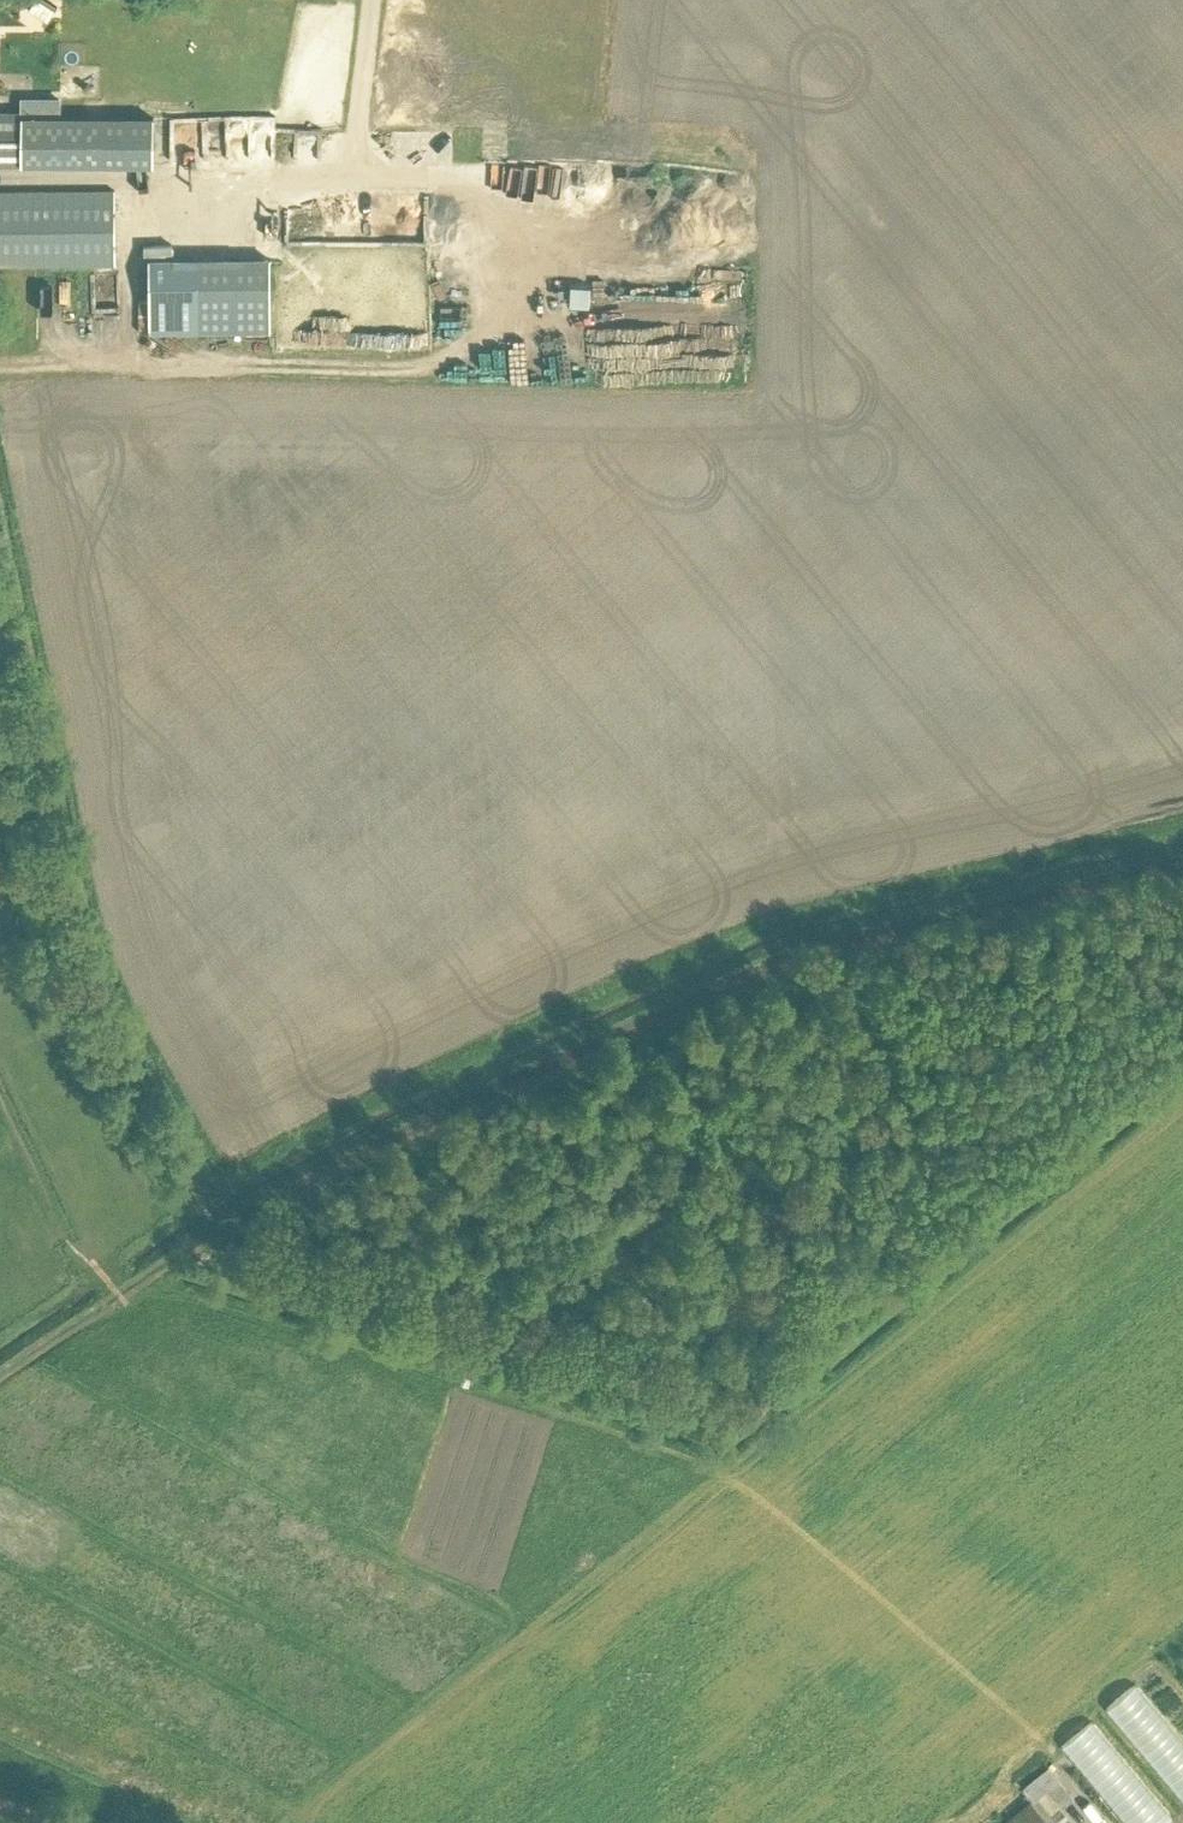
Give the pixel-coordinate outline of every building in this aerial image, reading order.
[(28,9),(47,21),(57,6),(48,0),(34,0),(28,9)] [(400,117),(428,92),(411,74),(384,99),(400,117)] [(0,111),(0,163),(13,163),(13,111),(0,111)] [(13,113),(13,162),(18,162),(155,163),(155,114),(18,113),(13,113)] [(201,166),(201,148),(173,149),(174,167),(201,166)] [(112,264),(112,190),(0,191),(0,264),(112,264)] [(151,333),(272,333),(272,257),(150,258),(151,333)] [(95,324),(117,324),(117,304),(95,304),(95,324)] [(171,351),(171,364),(192,364),(193,351),(171,351)] [(1048,1765),(1023,1785),(1033,1798),(1058,1778),(1048,1765)] [(1003,1822),(1049,1822),(1031,1801),(1003,1822)]
